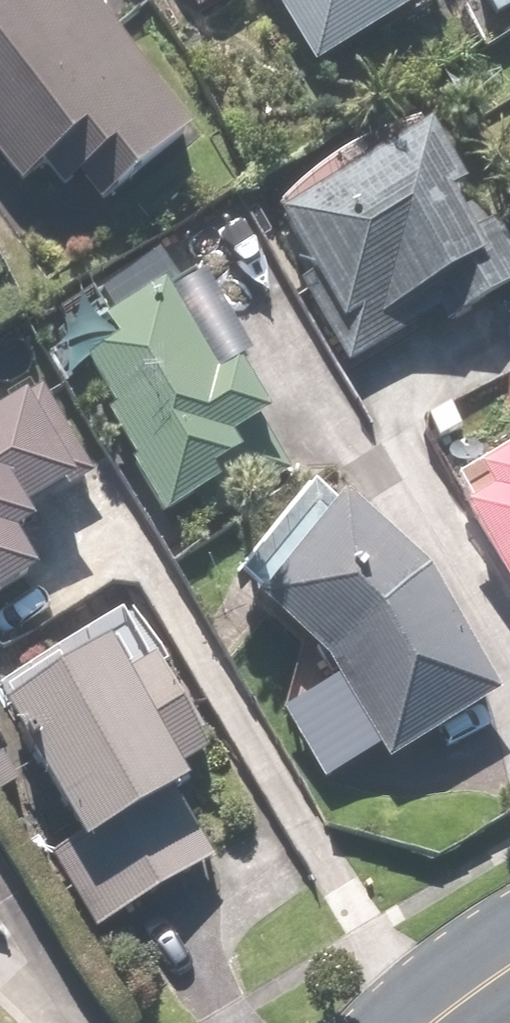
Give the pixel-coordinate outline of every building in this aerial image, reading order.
[(40,172),(59,196),(76,182),(99,210),(190,135),(78,0),(70,0),(61,8),(55,0),(0,0),(0,158),(23,186),(40,172)] [(197,11),(215,0),(191,0),(197,11)] [(412,0),(272,0),(313,67),(416,6),(412,0)] [(446,203),(460,195),(425,135),(275,222),(310,281),(297,288),(344,368),(425,322),(414,304),(424,298),(441,328),(509,288),(509,253),(493,224),(467,239),(446,203)] [(83,363),(111,410),(102,416),(164,520),(217,488),(210,476),(238,460),(229,446),(266,424),(235,372),(214,384),(160,294),(103,328),(113,345),(83,363)] [(19,520),(71,489),(91,477),(39,391),(13,406),(16,410),(0,419),(0,603),(32,583),(6,540),(24,529),(19,520)] [(460,515),(509,597),(509,456),(475,477),(488,498),(460,515)] [(256,612),(333,673),(390,765),(499,699),(425,580),(336,510),(256,612)] [(172,796),(183,789),(174,775),(204,757),(118,614),(76,639),(76,641),(0,686),(0,696),(8,708),(0,713),(0,718),(76,844),(52,859),(96,932),(212,862),(172,796)]
